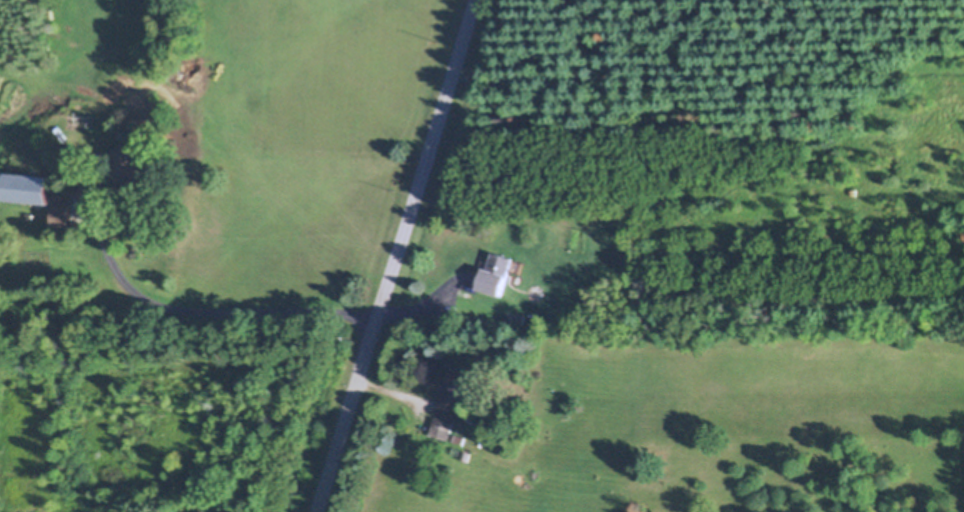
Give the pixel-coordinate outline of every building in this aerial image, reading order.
[(114,169),(114,150),(137,151),(137,166),(149,167),(149,186),(133,186),(133,183),(118,183),(118,170),(117,169),(114,169)] [(2,202),(5,174),(50,179),(47,207),(2,202)] [(63,201),(53,201),(54,193),(63,193),(63,201)] [(70,206),(68,230),(51,229),(53,204),(70,206)] [(513,258),(501,297),(477,289),(484,268),(488,269),(493,252),(513,258)] [(522,314),(521,325),(505,323),(506,312),(522,314)] [(452,365),(475,373),(459,421),(436,414),(452,365)] [(455,423),(450,440),(430,434),(436,417),(455,423)] [(150,504),(150,511),(125,511),(125,504),(150,504)]
